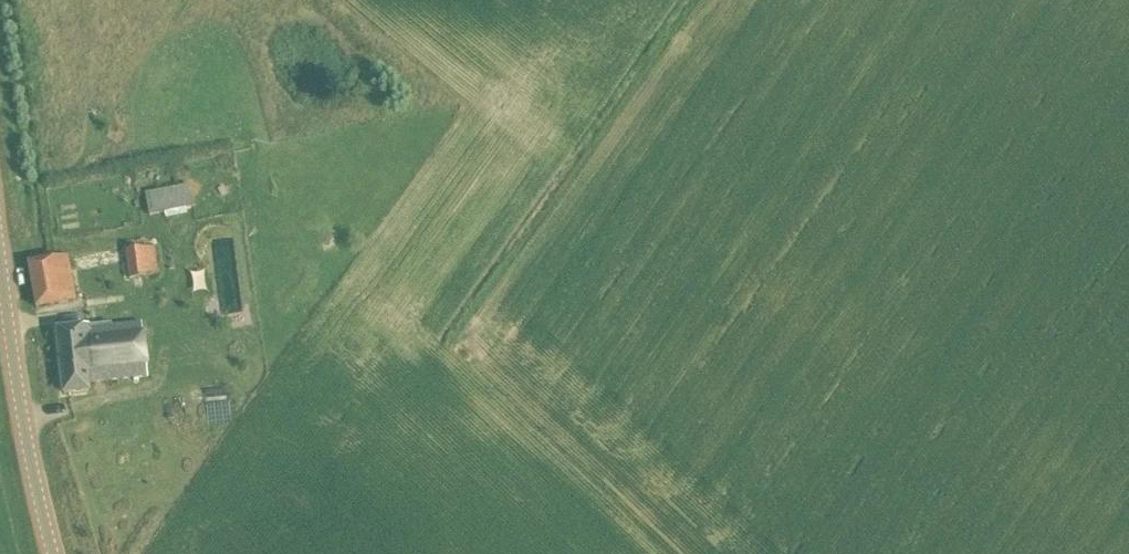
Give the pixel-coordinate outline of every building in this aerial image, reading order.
[(149,215),(193,206),(189,184),(145,192),(149,215)] [(158,275),(155,245),(124,250),(124,246),(73,256),(76,271),(126,261),(128,279),(158,275)] [(35,305),(74,299),(67,255),(28,262),(35,305)] [(116,325),(114,307),(95,309),(97,324),(57,329),(64,392),(89,389),(88,382),(147,375),(142,322),(116,325)]
